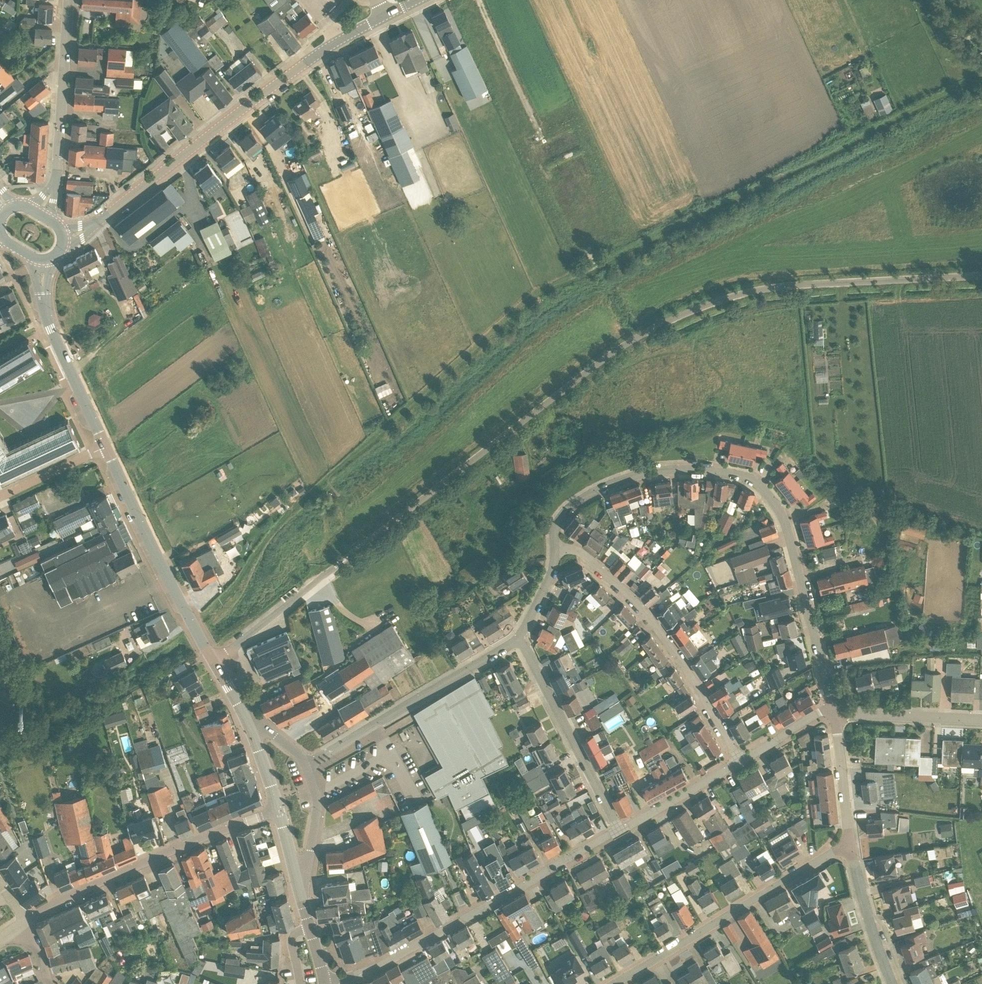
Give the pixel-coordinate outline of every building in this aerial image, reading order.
[(82,7),(116,10),(115,23),(131,25),(131,22),(140,23),(142,0),(83,0),(82,7)] [(273,8),(281,17),(286,13),(292,21),(303,35),(316,24),(299,2),(293,6),(288,0),(267,0),(273,8)] [(18,9),(6,2),(2,7),(14,15),(18,9)] [(54,5),(39,4),(38,19),(53,20),(54,5)] [(218,14),(206,23),(208,27),(213,33),(228,21),(223,15),(219,9),(219,8),(215,10),(218,14)] [(274,10),(258,22),(267,34),(272,30),(290,54),(301,45),(274,10)] [(460,42),(454,30),(444,10),(433,15),(439,28),(438,28),(442,36),(448,49),(460,42)] [(199,26),(196,28),(203,37),(205,40),(213,33),(212,31),(206,23),(204,22),(201,17),(195,22),(199,26)] [(191,70),(176,82),(181,90),(190,100),(206,88),(219,106),(218,106),(219,107),(234,95),(211,65),(212,65),(208,59),(195,43),(188,34),(178,21),(162,33),(191,70)] [(52,29),(37,28),(34,28),(34,23),(20,23),(19,23),(19,34),(26,34),(26,40),(35,40),(35,43),(43,44),(43,41),(51,41),(52,29)] [(229,24),(224,27),(229,33),(233,30),(229,24)] [(401,37),(391,41),(399,59),(401,58),(406,69),(414,65),(417,73),(429,68),(420,49),(420,48),(413,31),(405,35),(404,32),(399,35),(401,37)] [(976,31),(964,36),(968,44),(980,39),(976,31)] [(362,50),(369,66),(382,60),(374,44),(362,50)] [(466,46),(451,53),(457,67),(458,68),(452,70),(466,99),(487,89),(474,59),(467,45),(466,46)] [(104,48),(79,46),(78,64),(97,65),(97,56),(103,57),(104,48)] [(127,49),(109,48),(107,75),(125,76),(125,75),(134,77),(135,65),(125,64),(127,49)] [(362,50),(350,56),(358,71),(359,75),(363,83),(370,80),(367,74),(372,72),(369,66),(362,50)] [(240,58),(235,62),(251,82),(262,73),(246,52),(239,57),(240,58)] [(208,59),(212,65),(216,70),(224,63),(216,53),(208,59)] [(342,56),(329,61),(339,84),(352,78),(351,77),(342,56)] [(251,82),(235,62),(231,65),(230,64),(223,70),(240,91),(251,82)] [(14,78),(5,68),(0,73),(0,91),(14,78)] [(155,76),(171,97),(181,90),(176,82),(166,70),(165,69),(155,76)] [(359,75),(353,78),(358,88),(364,85),(363,83),(359,75)] [(95,93),(109,94),(110,84),(93,83),(94,78),(76,77),(75,91),(95,92),(95,93)] [(135,78),(117,77),(117,86),(134,88),(135,78)] [(51,88),(43,78),(29,89),(34,94),(25,102),(31,108),(31,109),(40,101),(38,99),(39,99),(51,88)] [(13,85),(0,95),(0,101),(2,104),(18,91),(13,85)] [(313,107),(320,102),(311,90),(304,95),(305,97),(295,104),(296,105),(293,107),(297,113),(300,111),(305,118),(310,114),(313,117),(318,113),(313,107)] [(362,95),(369,109),(376,105),(370,91),(362,95)] [(120,97),(95,95),(95,94),(75,93),(74,107),(103,109),(102,118),(119,119),(120,97)] [(884,95),(874,100),(880,115),(891,111),(884,95)] [(31,109),(31,108),(29,110),(34,116),(47,109),(39,99),(38,99),(40,101),(31,109)] [(151,132),(153,134),(158,131),(159,130),(168,123),(179,137),(181,136),(192,128),(170,99),(146,116),(143,118),(151,130),(151,132)] [(375,123),(397,113),(391,99),(385,101),(376,105),(369,109),(375,123)] [(346,102),(336,107),(342,119),(352,115),(346,102)] [(7,121),(10,119),(3,111),(1,114),(0,114),(0,140),(4,137),(3,137),(7,133),(1,126),(7,121)] [(397,113),(375,123),(381,136),(403,127),(397,113)] [(287,128),(276,114),(269,119),(270,120),(261,127),(275,147),(291,135),(287,129),(287,128)] [(456,119),(449,123),(451,129),(456,126),(457,128),(460,127),(456,119)] [(31,144),(47,145),(49,121),(33,120),(32,133),(24,133),(24,144),(31,144)] [(96,134),(91,133),(91,136),(86,135),(87,123),(73,122),(71,137),(95,139),(96,134)] [(365,126),(368,132),(374,128),(371,122),(365,126)] [(403,127),(381,136),(391,156),(406,149),(412,146),(403,127)] [(357,129),(349,132),(351,138),(359,134),(357,129)] [(265,147),(262,143),(252,131),(240,140),(249,151),(247,153),(253,160),(255,159),(254,157),(265,147)] [(114,132),(101,132),(100,143),(113,144),(114,132)] [(164,139),(157,145),(162,151),(169,146),(164,139)] [(47,145),(31,144),(30,161),(16,160),(16,165),(45,169),(47,145)] [(69,162),(106,165),(108,146),(85,144),(84,148),(71,146),(69,162)] [(230,145),(217,155),(226,168),(224,170),(229,176),(238,169),(233,163),(240,157),(230,145)] [(124,148),(108,146),(106,165),(118,166),(118,171),(123,171),(123,170),(133,171),(134,158),(137,159),(138,149),(124,148)] [(321,153),(320,149),(305,155),(307,160),(321,153)] [(289,159),(292,169),(301,166),(297,156),(289,159)] [(208,162),(195,172),(206,186),(212,181),(217,187),(223,182),(218,176),(208,162)] [(16,165),(15,173),(29,174),(28,178),(44,179),(45,169),(16,165)] [(302,175),(289,180),(296,196),(309,191),(302,175)] [(67,190),(75,191),(76,181),(68,180),(67,190)] [(93,182),(85,181),(84,192),(92,192),(93,182)] [(163,189),(117,224),(130,242),(138,236),(134,232),(165,208),(168,212),(184,200),(171,183),(163,189)] [(306,220),(315,216),(319,214),(309,191),(296,196),(306,220)] [(67,192),(66,212),(82,213),(84,214),(85,214),(85,213),(86,206),(91,207),(91,211),(92,211),(110,197),(110,196),(93,193),(93,194),(67,192)] [(262,199),(251,204),(262,227),(273,221),(262,199)] [(192,236),(188,230),(179,219),(151,241),(161,254),(175,244),(180,250),(193,239),(192,236)] [(231,252),(230,249),(221,230),(217,221),(201,229),(215,259),(231,252)] [(221,230),(230,249),(237,246),(228,227),(221,230)] [(264,236),(255,239),(261,257),(271,253),(264,236)] [(79,262),(81,267),(87,264),(89,268),(102,262),(95,248),(79,256),(81,261),(79,262)] [(120,253),(114,257),(115,260),(109,263),(113,273),(108,276),(119,299),(138,290),(120,253)] [(88,268),(89,268),(87,264),(81,267),(79,262),(81,261),(79,256),(76,258),(77,260),(64,266),(71,280),(74,287),(90,279),(88,276),(92,275),(88,268)] [(18,317),(20,320),(25,318),(13,290),(5,294),(9,301),(0,305),(4,313),(0,315),(0,330),(10,326),(8,322),(18,317)] [(138,293),(133,295),(143,316),(148,314),(138,293)] [(823,319),(813,320),(814,339),(823,338),(823,319)] [(43,366),(45,365),(29,339),(28,340),(0,357),(0,392),(43,366)] [(388,383),(376,388),(380,396),(392,391),(388,383)] [(1,484),(3,484),(3,483),(79,447),(80,448),(81,447),(68,420),(67,420),(10,447),(0,432),(0,481),(1,484)] [(736,443),(721,440),(719,446),(729,448),(727,457),(732,458),(736,443)] [(744,445),(736,443),(732,458),(740,460),(744,445)] [(749,462),(752,447),(744,445),(740,460),(749,462)] [(767,450),(752,447),(749,462),(753,463),(755,453),(766,455),(767,450)] [(526,453),(514,455),(518,479),(529,477),(526,453)] [(782,462),(777,467),(783,475),(776,480),(779,484),(792,474),(791,474),(782,462)] [(797,481),(797,480),(792,474),(779,484),(784,491),(797,481)] [(697,479),(685,480),(685,481),(678,481),(678,486),(679,506),(687,506),(687,495),(698,495),(697,479)] [(671,481),(655,483),(655,484),(649,485),(650,490),(650,492),(653,492),(654,498),(657,497),(658,499),(666,497),(667,505),(674,504),(672,493),(673,493),(671,481)] [(709,489),(707,504),(712,504),(719,505),(722,505),(726,498),(727,487),(734,488),(734,483),(728,482),(716,481),(715,490),(709,489)] [(790,498),(803,488),(797,481),(784,491),(790,498)] [(624,489),(628,501),(644,495),(640,484),(624,489)] [(304,486),(298,490),(301,495),(307,491),(304,486)] [(755,492),(743,487),(737,502),(749,507),(752,498),(754,503),(758,501),(754,493),(755,492)] [(816,497),(816,496),(813,492),(808,495),(803,488),(790,498),(792,501),(800,495),(807,503),(812,500),(816,497)] [(628,501),(624,489),(610,494),(609,495),(613,506),(607,508),(611,517),(612,516),(614,522),(620,521),(618,514),(619,514),(618,511),(630,507),(628,501)] [(34,494),(13,504),(19,515),(40,505),(34,494)] [(95,516),(113,508),(107,495),(89,503),(93,512),(95,516)] [(277,497),(270,501),(275,507),(281,502),(277,497)] [(696,526),(700,527),(702,513),(704,502),(696,503),(696,505),(696,526)] [(83,516),(93,512),(89,503),(72,511),(78,525),(86,521),(83,516)] [(652,503),(640,505),(642,515),(648,514),(649,518),(654,517),(652,503)] [(78,542),(84,539),(117,524),(115,519),(117,518),(113,508),(95,516),(93,512),(83,516),(86,521),(78,525),(73,527),(75,531),(61,536),(56,538),(58,542),(75,535),(78,542)] [(735,515),(733,514),(727,511),(724,510),(716,529),(717,529),(714,535),(721,538),(723,532),(726,533),(735,515)] [(75,531),(73,527),(78,525),(72,511),(54,519),(61,536),(75,531)] [(833,535),(823,537),(820,528),(830,525),(827,516),(826,511),(809,515),(810,517),(801,520),(809,545),(818,543),(819,544),(834,540),(833,535)] [(38,513),(21,521),(27,533),(43,525),(38,513)] [(702,513),(700,527),(708,528),(710,515),(702,513)] [(6,532),(9,538),(16,535),(13,528),(6,514),(0,517),(0,534),(6,532)] [(580,526),(584,521),(576,515),(571,520),(570,520),(569,522),(570,522),(564,529),(573,536),(573,535),(582,543),(589,534),(594,528),(589,525),(584,530),(580,526)] [(778,533),(774,522),(770,524),(767,518),(762,520),(765,525),(759,527),(763,539),(778,533)] [(902,532),(924,535),(926,523),(903,521),(902,532)] [(127,540),(125,541),(117,524),(84,539),(78,542),(51,554),(52,555),(42,560),(46,571),(51,582),(129,545),(127,540)] [(618,535),(614,531),(610,537),(614,540),(618,535)] [(221,546),(233,539),(229,532),(217,539),(221,546)] [(589,534),(582,543),(595,553),(602,544),(589,534)] [(626,539),(619,534),(611,544),(618,549),(626,539)] [(692,540),(679,538),(680,541),(686,542),(686,544),(694,546),(697,534),(693,534),(692,540)] [(37,536),(29,540),(33,547),(40,544),(37,536)] [(738,541),(735,536),(717,545),(719,549),(738,541)] [(762,539),(748,544),(750,550),(764,545),(762,539)] [(661,545),(655,540),(649,546),(655,551),(661,545)] [(19,547),(23,554),(30,551),(26,543),(19,547)] [(786,567),(782,553),(781,553),(779,547),(775,548),(768,550),(766,544),(764,545),(750,550),(730,557),(735,571),(739,583),(756,577),(752,566),(771,559),(774,572),(786,567)] [(136,568),(135,565),(138,563),(132,550),(128,552),(126,548),(130,546),(129,545),(51,582),(61,603),(73,597),(81,593),(117,577),(116,576),(121,574),(121,575),(136,568)] [(834,545),(821,549),(824,559),(837,555),(834,545)] [(671,552),(667,548),(661,554),(665,558),(671,552)] [(210,580),(209,579),(217,575),(213,566),(204,570),(200,562),(206,559),(207,561),(215,557),(211,549),(183,563),(195,587),(210,580)] [(38,551),(15,561),(18,570),(42,559),(38,551)] [(620,554),(610,565),(609,566),(617,573),(627,561),(620,554)] [(477,558),(460,570),(469,583),(486,572),(477,558)] [(625,580),(635,569),(627,561),(617,573),(625,580)] [(660,563),(657,566),(666,574),(669,571),(662,565),(660,563)] [(527,578),(518,564),(495,580),(500,587),(509,581),(513,587),(527,578)] [(647,564),(638,574),(644,579),(653,570),(647,564)] [(873,566),(865,568),(864,565),(831,573),(832,575),(817,579),(821,592),(835,588),(836,590),(852,586),(853,588),(855,589),(859,588),(860,586),(859,584),(868,582),(868,583),(876,580),(873,566)] [(582,566),(565,574),(569,583),(587,576),(582,566)] [(657,566),(652,571),(661,579),(666,574),(657,566)] [(788,567),(786,567),(774,572),(758,577),(749,580),(751,584),(765,580),(766,582),(778,578),(780,586),(793,582),(788,567)] [(20,570),(14,573),(20,585),(26,582),(20,570)] [(593,580),(587,587),(591,591),(592,591),(595,588),(598,585),(593,580)] [(638,586),(633,582),(630,585),(635,590),(638,586)] [(592,591),(594,593),(602,601),(602,602),(606,599),(611,604),(615,600),(610,595),(599,584),(598,585),(595,588),(592,591)] [(650,602),(661,592),(659,590),(658,591),(652,585),(640,594),(648,604),(650,602)] [(658,604),(672,594),(666,588),(661,592),(650,602),(654,608),(658,605),(658,604)] [(583,600),(577,597),(568,592),(562,604),(569,608),(568,608),(573,610),(576,605),(578,606),(583,600)] [(793,613),(789,599),(789,596),(767,602),(766,596),(743,602),(745,610),(754,607),(758,621),(763,619),(764,621),(793,613)] [(874,609),(872,599),(824,611),(827,621),(874,609)] [(683,605),(680,608),(675,601),(668,606),(668,605),(657,613),(667,626),(677,619),(687,611),(683,605)] [(505,603),(490,613),(484,617),(488,624),(482,627),(489,639),(504,630),(500,624),(513,616),(505,603)] [(623,603),(620,606),(616,610),(628,624),(636,617),(623,603)] [(331,605),(309,611),(323,665),(346,659),(331,605)] [(567,611),(553,605),(547,618),(560,624),(565,616),(572,620),(577,612),(573,610),(568,608),(567,611)] [(169,630),(162,615),(146,622),(134,628),(137,636),(141,646),(152,641),(151,639),(152,638),(152,639),(169,630)] [(709,624),(714,634),(731,625),(726,616),(709,624)] [(742,617),(735,620),(739,627),(745,624),(742,617)] [(794,618),(771,624),(774,637),(782,635),(798,631),(794,618)] [(694,623),(690,626),(689,624),(687,626),(683,622),(680,624),(671,631),(679,643),(698,629),(694,624),(694,623)] [(757,623),(744,626),(746,633),(745,633),(749,649),(763,645),(757,623)] [(562,633),(560,629),(558,628),(550,624),(547,629),(542,626),(537,636),(539,638),(537,642),(556,652),(559,646),(555,644),(562,633)] [(416,660),(391,625),(352,650),(358,658),(355,661),(328,678),(329,679),(322,684),(330,696),(344,687),(344,689),(364,677),(371,688),(382,682),(399,671),(416,660)] [(481,642),(471,625),(459,633),(462,638),(452,645),(460,657),(473,648),(472,648),(481,642)] [(896,625),(885,628),(847,637),(847,639),(834,642),(837,656),(851,653),(851,655),(889,645),(900,642),(896,625)] [(639,626),(633,630),(637,634),(642,629),(639,626)] [(698,629),(679,643),(688,655),(698,648),(700,646),(695,640),(702,635),(698,629)] [(571,630),(562,635),(571,651),(580,646),(571,630)] [(286,632),(256,645),(259,653),(255,655),(261,671),(263,671),(264,671),(265,674),(267,680),(292,668),(294,674),(302,670),(300,665),(302,664),(286,632)] [(628,636),(624,632),(619,637),(623,641),(628,636)] [(731,637),(736,645),(743,641),(739,633),(731,637)] [(650,634),(648,636),(642,640),(651,652),(659,646),(650,634)] [(109,636),(94,643),(98,652),(113,645),(109,636)] [(621,654),(633,643),(627,638),(616,649),(621,654)] [(794,642),(785,644),(787,653),(790,666),(805,663),(802,649),(796,651),(794,642)] [(658,678),(664,673),(674,667),(668,659),(668,658),(659,646),(651,652),(650,653),(644,657),(638,662),(642,668),(648,663),(649,664),(655,660),(659,665),(655,668),(657,671),(649,676),(653,681),(658,678)] [(705,651),(692,660),(691,661),(702,677),(711,671),(705,661),(712,656),(718,653),(716,650),(713,646),(705,651)] [(127,664),(121,652),(104,661),(110,673),(127,664)] [(550,678),(557,692),(562,689),(569,685),(565,678),(567,677),(565,671),(575,666),(568,652),(563,655),(554,660),(555,663),(552,665),(557,675),(550,678)] [(550,662),(551,661),(549,656),(541,660),(544,665),(550,662)] [(619,659),(615,663),(623,672),(626,669),(619,659)] [(510,662),(497,669),(504,681),(516,675),(510,662)] [(975,677),(961,676),(962,662),(947,662),(947,674),(953,674),(953,675),(954,676),(952,699),(953,699),(953,698),(965,699),(967,699),(974,699),(973,700),(974,700),(974,697),(980,698),(981,678),(981,677),(980,677),(980,678),(975,677)] [(753,663),(745,667),(750,675),(757,670),(753,663)] [(900,671),(908,670),(906,663),(899,665),(900,671)] [(897,673),(896,666),(877,670),(864,673),(865,674),(857,676),(860,689),(866,688),(882,685),(883,689),(892,686),(891,683),(899,681),(899,680),(897,673)] [(658,678),(653,681),(652,682),(656,687),(669,678),(680,693),(682,691),(686,688),(681,681),(684,679),(674,667),(664,673),(658,678)] [(778,668),(764,674),(770,687),(784,681),(778,668)] [(201,681),(198,675),(199,675),(196,671),(195,669),(188,673),(187,672),(183,675),(183,676),(181,677),(182,677),(176,680),(186,698),(204,688),(201,681)] [(941,673),(927,672),(926,680),(914,679),(913,694),(926,694),(926,697),(940,698),(941,673)] [(504,681),(498,684),(504,697),(512,693),(516,701),(526,695),(522,688),(523,687),(516,675),(504,681)] [(484,676),(479,678),(485,691),(490,688),(484,676)] [(581,679),(575,682),(579,689),(590,684),(586,676),(581,679)] [(414,712),(414,713),(418,719),(418,720),(419,721),(443,764),(425,774),(437,796),(438,796),(441,795),(448,791),(453,802),(456,808),(461,806),(490,791),(485,783),(482,775),(486,773),(500,767),(509,763),(499,747),(503,745),(489,716),(495,713),(477,680),(475,677),(414,712)] [(301,678),(285,686),(287,691),(261,703),(267,715),(309,696),(301,678)] [(730,680),(725,683),(709,693),(714,702),(716,701),(730,692),(733,691),(733,690),(738,687),(735,682),(732,683),(730,680)] [(739,687),(741,692),(744,695),(751,691),(746,683),(739,687)] [(582,707),(575,692),(571,684),(569,685),(562,689),(567,699),(562,701),(569,714),(582,707)] [(349,725),(364,716),(393,698),(385,685),(378,689),(376,686),(359,696),(360,697),(339,708),(338,707),(337,707),(342,714),(349,725)] [(736,697),(737,697),(736,695),(741,692),(738,687),(733,690),(733,691),(730,692),(716,701),(724,714),(734,708),(733,707),(739,704),(736,697)] [(816,705),(810,693),(808,694),(805,687),(798,691),(801,696),(795,700),(788,704),(789,706),(795,716),(802,712),(803,713),(816,705)] [(691,694),(690,694),(686,688),(682,691),(685,697),(684,698),(675,704),(681,713),(696,703),(691,694)] [(319,707),(315,698),(313,695),(307,698),(274,714),(279,725),(319,707)] [(527,696),(526,695),(516,701),(512,703),(514,708),(518,705),(520,708),(531,703),(527,696)] [(633,695),(626,700),(629,705),(636,700),(633,695)] [(775,699),(781,710),(775,714),(776,716),(772,718),(778,727),(783,724),(796,717),(795,716),(789,706),(788,704),(782,695),(775,699)] [(127,710),(128,726),(131,737),(137,737),(145,734),(144,731),(138,713),(138,710),(133,696),(123,700),(127,710)] [(206,705),(212,703),(209,696),(193,703),(195,710),(206,706),(206,705)] [(619,699),(606,708),(612,718),(626,709),(619,699)] [(771,709),(767,702),(755,709),(765,724),(771,720),(766,712),(771,709)] [(198,717),(209,713),(206,706),(195,710),(198,717)] [(587,718),(597,713),(594,707),(583,712),(587,718)] [(205,735),(232,725),(227,712),(219,715),(220,720),(202,726),(205,735)] [(741,718),(740,718),(736,712),(726,717),(731,725),(730,725),(739,739),(761,726),(757,719),(746,726),(741,718)] [(349,725),(342,714),(320,727),(326,738),(349,725)] [(587,718),(586,719),(592,729),(600,725),(595,714),(587,718)] [(699,714),(690,720),(689,721),(693,728),(693,729),(685,734),(693,747),(702,742),(712,735),(699,714)] [(524,755),(530,752),(527,746),(547,736),(541,723),(527,730),(531,739),(525,742),(525,743),(522,745),(524,747),(520,749),(523,755),(524,755)] [(219,742),(236,736),(232,725),(205,735),(213,756),(223,753),(219,742)] [(606,735),(603,729),(594,735),(594,734),(582,740),(589,753),(600,747),(597,740),(606,735)] [(812,738),(808,732),(798,738),(802,745),(812,738)] [(828,734),(814,735),(816,749),(830,747),(828,734)] [(180,735),(166,740),(171,755),(186,750),(180,735)] [(702,742),(711,756),(721,749),(712,735),(702,742)] [(892,736),(877,735),(876,761),(891,762),(892,736)] [(907,737),(892,736),(891,762),(906,763),(907,737)] [(649,746),(653,742),(650,737),(645,740),(649,746)] [(907,737),(906,763),(920,763),(919,772),(931,773),(932,756),(921,755),(922,737),(907,737)] [(664,738),(654,744),(649,747),(648,748),(653,757),(659,753),(669,747),(664,738)] [(938,773),(938,765),(944,765),(944,764),(963,765),(963,761),(964,743),(964,739),(963,739),(944,739),(944,738),(943,746),(941,746),(941,747),(943,747),(945,747),(945,750),(943,750),(943,756),(932,756),(931,773),(938,773)] [(532,750),(532,751),(538,761),(536,762),(537,765),(557,755),(550,740),(538,747),(533,750),(532,750)] [(600,747),(589,753),(596,766),(607,760),(604,755),(604,754),(612,750),(609,742),(600,747)] [(963,765),(975,765),(975,775),(981,775),(981,783),(981,744),(964,743),(963,761),(963,765)] [(170,787),(168,788),(167,784),(160,786),(157,777),(156,777),(154,769),(166,765),(160,744),(136,751),(149,791),(152,803),(156,815),(170,810),(168,804),(175,801),(172,794),(170,787)] [(818,762),(831,761),(830,747),(816,749),(817,757),(809,758),(810,763),(803,764),(804,770),(816,768),(815,763),(818,763),(818,762)] [(648,748),(640,753),(645,762),(650,771),(651,770),(657,780),(642,788),(650,803),(669,792),(660,778),(664,776),(658,765),(656,762),(653,757),(648,748)] [(246,751),(227,758),(235,781),(237,780),(254,773),(246,751)] [(217,765),(227,761),(224,753),(223,753),(213,756),(217,765)] [(660,778),(669,792),(690,781),(682,766),(671,772),(663,759),(662,759),(659,753),(653,757),(656,762),(658,765),(664,776),(660,778)] [(665,757),(669,766),(677,763),(673,754),(665,757)] [(768,786),(775,801),(779,807),(785,804),(782,797),(780,794),(789,789),(784,782),(789,779),(784,771),(792,767),(785,754),(771,762),(777,772),(764,779),(768,786)] [(631,763),(622,767),(625,774),(634,770),(631,763)] [(538,774),(544,771),(544,770),(538,774),(534,766),(522,773),(526,780),(538,774)] [(541,780),(538,774),(526,780),(532,791),(543,785),(544,786),(553,781),(556,787),(570,780),(565,769),(551,776),(541,780)] [(733,790),(742,805),(748,802),(753,799),(751,796),(768,786),(764,779),(759,769),(752,773),(754,776),(742,782),(743,784),(733,790)] [(622,770),(615,773),(623,788),(616,791),(619,796),(613,799),(621,814),(633,808),(629,801),(630,800),(626,793),(631,791),(627,781),(622,770)] [(865,800),(879,798),(897,796),(894,771),(868,770),(867,770),(868,781),(869,781),(869,784),(863,784),(865,800)] [(215,771),(197,777),(198,779),(203,793),(221,787),(215,771)] [(832,771),(818,772),(819,785),(834,783),(832,771)] [(255,773),(254,774),(254,773),(237,780),(241,789),(249,807),(262,800),(255,773)] [(576,790),(570,780),(556,787),(562,798),(576,790)] [(940,787),(936,780),(929,784),(933,791),(940,787)] [(378,792),(373,781),(329,804),(334,815),(349,808),(348,806),(378,792)] [(819,785),(820,797),(835,795),(834,783),(819,785)] [(241,789),(230,794),(226,784),(224,785),(222,786),(225,793),(226,795),(232,814),(249,807),(241,789)] [(126,788),(120,789),(123,802),(129,801),(126,788)] [(90,821),(91,820),(86,795),(63,800),(61,791),(54,792),(61,827),(67,843),(80,840),(84,856),(82,857),(89,877),(103,871),(96,851),(97,851),(95,845),(90,821)] [(490,791),(461,806),(467,817),(496,803),(490,791)] [(190,792),(182,795),(187,811),(196,808),(190,792)] [(232,814),(226,795),(225,793),(217,797),(218,800),(207,805),(208,807),(213,823),(232,814)] [(530,830),(541,824),(547,835),(540,839),(549,855),(562,848),(545,818),(541,810),(530,816),(526,810),(517,794),(512,797),(517,807),(518,807),(529,828),(528,828),(530,830)] [(820,797),(822,809),(836,808),(835,795),(820,797)] [(708,796),(693,806),(702,820),(703,819),(712,835),(727,825),(708,796)] [(561,805),(558,799),(548,805),(546,801),(540,804),(545,813),(561,805)] [(0,802),(0,827),(1,826),(3,830),(12,825),(1,805),(0,802)] [(427,803),(402,813),(421,860),(426,873),(452,862),(427,803)] [(571,812),(585,835),(596,829),(582,805),(577,807),(577,808),(571,811),(572,812),(571,812)] [(152,815),(142,818),(139,807),(132,809),(136,820),(128,823),(133,841),(158,833),(152,815)] [(184,807),(177,810),(181,820),(175,822),(181,837),(194,831),(184,807)] [(208,807),(194,814),(200,829),(213,823),(208,807)] [(511,811),(512,813),(511,814),(516,823),(518,822),(523,831),(527,829),(528,828),(529,828),(518,807),(517,807),(511,811)] [(836,808),(822,809),(822,816),(823,821),(838,820),(836,808)] [(703,835),(687,810),(673,819),(689,844),(703,835)] [(481,811),(471,817),(475,824),(485,819),(481,811)] [(869,835),(885,833),(884,825),(892,824),(897,824),(896,817),(895,811),(891,811),(882,811),(883,818),(876,819),(876,821),(868,822),(869,835)] [(571,812),(562,818),(559,813),(554,816),(560,827),(562,825),(564,829),(566,827),(574,841),(585,835),(571,812)] [(766,813),(752,821),(757,830),(762,837),(767,834),(767,833),(775,828),(771,821),(766,813)] [(793,838),(798,835),(808,829),(807,816),(798,821),(791,825),(787,828),(791,835),(772,846),(783,864),(791,859),(790,857),(801,851),(793,838)] [(380,824),(377,817),(355,828),(361,842),(344,850),(326,851),(327,866),(329,866),(344,865),(345,867),(386,850),(380,824)] [(19,821),(23,833),(29,831),(25,819),(19,821)] [(748,820),(732,831),(731,832),(736,839),(740,845),(745,842),(745,843),(757,834),(748,820)] [(953,822),(944,823),(945,830),(953,829),(953,822)] [(133,841),(128,823),(131,836),(123,839),(126,847),(114,853),(111,844),(108,830),(95,833),(97,845),(98,850),(97,851),(96,851),(103,871),(138,856),(133,841)] [(719,851),(720,850),(736,839),(731,832),(732,831),(727,825),(712,835),(710,836),(719,851)] [(664,842),(668,849),(673,846),(669,839),(668,839),(660,826),(648,832),(656,846),(664,842)] [(261,859),(262,859),(272,856),(269,846),(268,846),(259,849),(252,828),(238,833),(247,864),(261,860),(261,859)] [(0,829),(0,858),(13,848),(2,831),(0,829)] [(491,833),(495,840),(501,837),(497,830),(491,833)] [(44,833),(33,837),(39,856),(50,853),(44,833)] [(252,882),(248,868),(241,871),(227,837),(217,842),(231,876),(235,888),(252,882)] [(500,843),(497,844),(502,855),(507,852),(510,857),(508,857),(517,873),(528,866),(521,851),(520,851),(515,842),(506,847),(501,838),(498,839),(500,843)] [(529,838),(522,842),(525,849),(521,851),(528,866),(541,860),(529,838)] [(639,838),(626,845),(634,858),(641,854),(645,861),(651,857),(639,838)] [(736,839),(720,850),(725,858),(732,853),(731,851),(740,845),(736,839)] [(494,840),(483,846),(490,859),(485,861),(492,874),(496,871),(499,876),(496,877),(501,887),(511,881),(509,877),(512,875),(509,870),(504,873),(499,864),(505,861),(494,840)] [(732,853),(737,861),(750,852),(745,843),(745,842),(740,845),(731,851),(732,853)] [(634,858),(626,845),(614,852),(625,872),(631,869),(627,862),(634,858)] [(225,867),(214,872),(210,864),(212,863),(205,847),(192,853),(192,854),(210,896),(228,889),(229,889),(232,888),(228,879),(230,878),(225,867)] [(473,852),(463,857),(462,854),(455,857),(461,868),(467,865),(476,881),(475,882),(483,897),(494,891),(473,852)] [(210,896),(192,854),(182,859),(191,884),(185,887),(192,903),(191,903),(192,905),(210,896)] [(896,860),(895,860),(894,854),(877,857),(878,863),(874,864),(877,879),(899,875),(896,860)] [(757,855),(751,858),(762,877),(775,869),(768,858),(761,862),(757,855)] [(0,867),(13,886),(16,891),(26,907),(27,906),(46,894),(34,878),(31,880),(28,875),(16,856),(0,867)] [(732,858),(719,865),(728,879),(721,884),(729,897),(742,889),(734,876),(740,872),(732,858)] [(261,859),(261,860),(247,864),(248,868),(252,882),(253,882),(253,884),(268,880),(266,875),(268,875),(262,859),(261,859)] [(656,859),(649,863),(654,872),(661,868),(656,859)] [(388,861),(379,860),(378,870),(387,871),(388,861)] [(421,860),(411,864),(416,878),(424,900),(436,922),(449,915),(445,908),(449,905),(450,902),(449,899),(445,898),(440,900),(438,901),(435,894),(426,873),(421,860)] [(609,874),(606,868),(601,860),(594,864),(595,865),(591,867),(590,866),(577,873),(585,888),(609,874)] [(695,861),(685,866),(690,874),(699,869),(695,861)] [(190,904),(191,903),(192,903),(185,887),(184,887),(182,881),(174,862),(159,869),(167,886),(166,887),(170,895),(160,899),(165,910),(179,941),(184,953),(195,948),(198,947),(193,935),(202,931),(198,922),(190,904)] [(76,868),(68,871),(67,868),(55,873),(61,889),(80,881),(76,868)] [(266,875),(268,880),(271,892),(284,888),(280,872),(268,875),(266,875)] [(819,872),(792,887),(805,911),(816,905),(818,887),(825,883),(819,872)] [(624,873),(612,879),(617,887),(621,895),(624,900),(635,893),(624,873)] [(929,874),(915,877),(917,885),(931,882),(929,874)] [(669,884),(675,881),(672,875),(666,878),(669,884)] [(165,910),(160,899),(149,904),(144,894),(151,890),(144,876),(133,881),(138,894),(144,907),(149,917),(165,910)] [(699,889),(701,887),(696,879),(688,884),(701,904),(702,903),(707,910),(718,903),(710,889),(702,894),(699,889)] [(347,898),(364,900),(373,901),(369,887),(351,889),(349,880),(322,884),(322,887),(321,890),(323,892),(324,902),(340,900),(347,898)] [(565,880),(558,884),(558,885),(552,888),(552,887),(551,888),(553,891),(546,895),(545,894),(555,912),(562,907),(560,902),(574,894),(565,880)] [(138,894),(133,881),(116,888),(122,901),(125,900),(130,897),(136,910),(144,907),(138,894)] [(954,890),(962,889),(960,881),(952,882),(954,890)] [(905,892),(911,890),(910,884),(903,885),(883,891),(886,900),(891,899),(893,906),(908,902),(905,892)] [(593,888),(580,894),(588,912),(602,905),(593,888)] [(680,888),(672,893),(680,906),(672,910),(681,925),(693,918),(688,910),(689,909),(685,903),(688,901),(680,888)] [(460,889),(454,892),(460,905),(466,902),(460,889)] [(802,915),(799,910),(794,906),(786,890),(765,902),(773,915),(775,920),(788,913),(799,933),(808,927),(802,915)] [(517,916),(526,931),(542,922),(525,892),(503,905),(505,908),(512,919),(517,916)] [(956,906),(967,903),(965,892),(953,895),(956,906)] [(131,933),(123,915),(114,919),(110,909),(113,907),(107,893),(96,897),(107,924),(115,940),(119,948),(125,945),(121,937),(131,933)] [(96,897),(85,902),(91,917),(97,914),(102,926),(107,924),(96,897)] [(268,917),(291,911),(287,897),(272,901),(274,908),(272,909),(273,913),(268,915),(268,917)] [(335,932),(362,922),(367,921),(364,900),(347,898),(340,900),(340,901),(320,904),(320,906),(316,907),(318,920),(331,918),(335,932)] [(291,911),(268,917),(269,921),(262,923),(257,912),(254,903),(258,901),(258,899),(253,900),(253,902),(226,919),(225,919),(228,926),(231,935),(263,929),(264,932),(272,930),(280,928),(295,924),(291,911)] [(422,899),(412,903),(417,915),(427,911),(422,899)] [(660,900),(651,906),(661,923),(655,927),(661,937),(672,931),(668,924),(669,923),(663,912),(667,910),(660,900)] [(850,928),(847,915),(846,914),(845,914),(841,903),(828,907),(832,918),(829,919),(834,935),(843,932),(842,931),(850,928)] [(921,915),(918,904),(905,907),(907,913),(895,916),(899,932),(916,927),(913,917),(921,915)] [(80,905),(37,924),(45,941),(49,954),(60,951),(58,944),(63,942),(60,935),(74,929),(77,928),(79,933),(75,935),(79,946),(98,940),(80,905)] [(966,905),(958,908),(961,917),(968,915),(966,905)] [(362,922),(364,930),(366,934),(372,952),(382,949),(383,951),(392,947),(408,938),(402,926),(396,913),(394,908),(389,911),(391,915),(380,921),(378,917),(367,921),(362,922)] [(512,935),(514,939),(521,934),(512,919),(505,908),(498,913),(512,935)] [(808,927),(821,920),(815,908),(802,915),(808,927)] [(424,929),(417,917),(411,920),(408,915),(407,916),(403,909),(396,913),(402,926),(408,938),(424,929)] [(590,914),(584,910),(580,916),(586,920),(590,914)] [(750,910),(738,918),(755,944),(744,950),(753,964),(759,960),(764,967),(773,961),(780,957),(750,910)] [(132,911),(123,915),(131,933),(140,929),(132,911)] [(606,947),(607,950),(612,947),(621,962),(634,954),(626,941),(619,945),(613,936),(622,930),(621,929),(625,926),(620,917),(616,920),(615,918),(597,928),(601,939),(604,944),(606,947)] [(211,919),(201,924),(204,931),(215,926),(211,919)] [(362,922),(335,932),(333,932),(337,944),(339,943),(341,948),(349,945),(347,940),(353,938),(352,934),(364,930),(362,922)] [(734,929),(730,923),(724,926),(728,933),(734,929)] [(467,926),(453,934),(456,940),(451,942),(461,960),(470,956),(463,943),(474,938),(467,926)] [(504,940),(506,939),(506,938),(510,936),(509,935),(506,929),(502,931),(500,932),(504,940)] [(921,943),(928,940),(925,930),(906,936),(908,942),(903,944),(908,959),(925,954),(921,943)] [(372,952),(366,934),(353,938),(347,940),(349,945),(341,948),(345,961),(365,955),(372,952)] [(577,934),(570,938),(579,952),(585,949),(577,934)] [(106,935),(99,938),(108,954),(115,951),(106,935)] [(506,938),(506,939),(512,948),(518,945),(514,939),(512,935),(510,936),(506,938)] [(251,949),(279,951),(280,938),(264,937),(264,947),(260,947),(260,945),(251,944),(251,949)] [(829,937),(817,944),(821,951),(833,944),(829,937)] [(843,962),(860,955),(856,944),(843,949),(840,941),(842,940),(843,940),(844,940),(843,939),(840,940),(833,944),(821,951),(812,956),(815,962),(827,955),(828,957),(839,951),(843,962)] [(450,967),(443,955),(450,952),(443,940),(430,947),(438,962),(432,965),(438,973),(450,967)] [(731,950),(724,954),(717,943),(705,951),(712,963),(720,958),(731,975),(743,968),(731,950)] [(592,951),(586,955),(598,975),(611,967),(608,962),(612,960),(606,947),(604,944),(592,952),(592,951)] [(976,948),(972,944),(968,948),(972,952),(976,948)] [(89,945),(80,948),(76,947),(60,951),(49,954),(53,970),(82,963),(83,967),(84,970),(85,972),(86,971),(91,969),(90,968),(97,966),(97,965),(89,945)] [(498,983),(505,979),(512,975),(496,947),(482,955),(496,979),(498,983)] [(248,949),(248,959),(263,960),(263,963),(279,964),(279,951),(251,949),(248,949)] [(530,950),(524,954),(531,967),(538,963),(530,950)] [(942,958),(940,952),(929,957),(931,963),(942,958)] [(552,973),(558,983),(574,983),(572,980),(574,978),(575,980),(576,979),(576,978),(575,979),(573,976),(583,970),(575,955),(561,962),(563,966),(552,973)] [(860,955),(843,962),(838,963),(842,974),(847,972),(847,973),(864,967),(860,955)] [(432,965),(427,957),(427,956),(402,971),(401,971),(404,978),(408,983),(417,983),(438,973),(432,965)] [(12,982),(13,983),(24,980),(23,977),(34,973),(27,957),(2,967),(12,982)] [(225,964),(240,965),(240,958),(226,957),(225,964)] [(703,972),(697,962),(689,967),(692,971),(679,978),(683,983),(703,983),(708,981),(710,983),(714,983),(716,982),(708,968),(703,972)] [(927,965),(912,972),(916,982),(915,982),(916,983),(932,977),(932,976),(938,974),(933,962),(927,965)] [(157,964),(149,966),(150,972),(158,971),(157,964)] [(224,973),(244,976),(245,966),(240,965),(225,964),(224,973)] [(401,971),(398,965),(373,978),(375,980),(377,983),(394,983),(404,978),(401,971)] [(12,982),(2,967),(2,966),(0,967),(0,983),(8,983),(12,982)] [(433,983),(474,983),(480,981),(474,970),(468,973),(466,969),(460,972),(456,966),(451,970),(450,967),(438,973),(442,979),(441,980),(433,983)] [(114,977),(97,967),(89,977),(95,981),(93,983),(109,983),(114,977)] [(802,969),(795,972),(797,978),(804,975),(802,969)] [(119,970),(114,977),(109,983),(120,983),(126,975),(119,970)] [(178,983),(180,983),(187,983),(190,975),(182,972),(178,983)] [(916,983),(944,983),(939,973),(938,974),(932,976),(932,977),(916,983)] [(643,981),(644,983),(661,983),(655,974),(643,981)] [(505,979),(508,983),(514,983),(516,982),(512,975),(505,979)]
